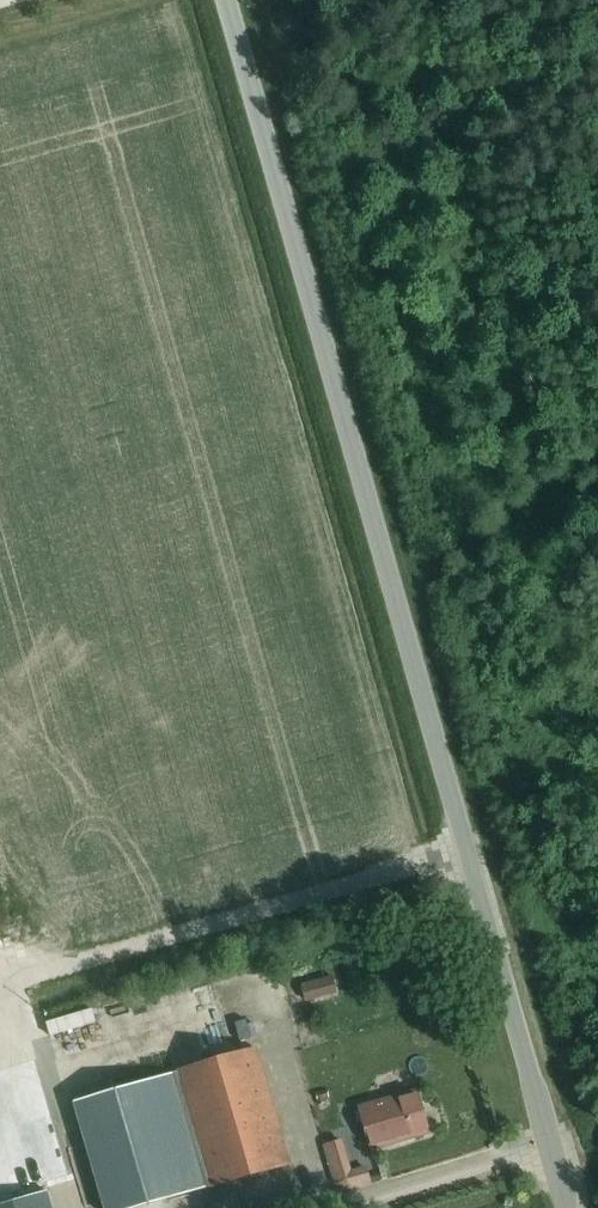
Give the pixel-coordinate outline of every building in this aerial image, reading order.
[(315,966),(319,979),(348,971),(344,958),(315,966)] [(316,982),(318,992),(353,983),(350,972),(316,982)] [(69,1021),(79,1041),(111,1024),(101,1005),(69,1021)] [(177,1071),(178,1076),(210,1186),(289,1163),(255,1049),(177,1071)] [(75,1106),(105,1207),(135,1207),(210,1186),(178,1076),(75,1106)] [(371,1149),(428,1133),(415,1090),(359,1107),(371,1149)] [(0,1204),(0,1207),(52,1207),(47,1191),(0,1204)]
